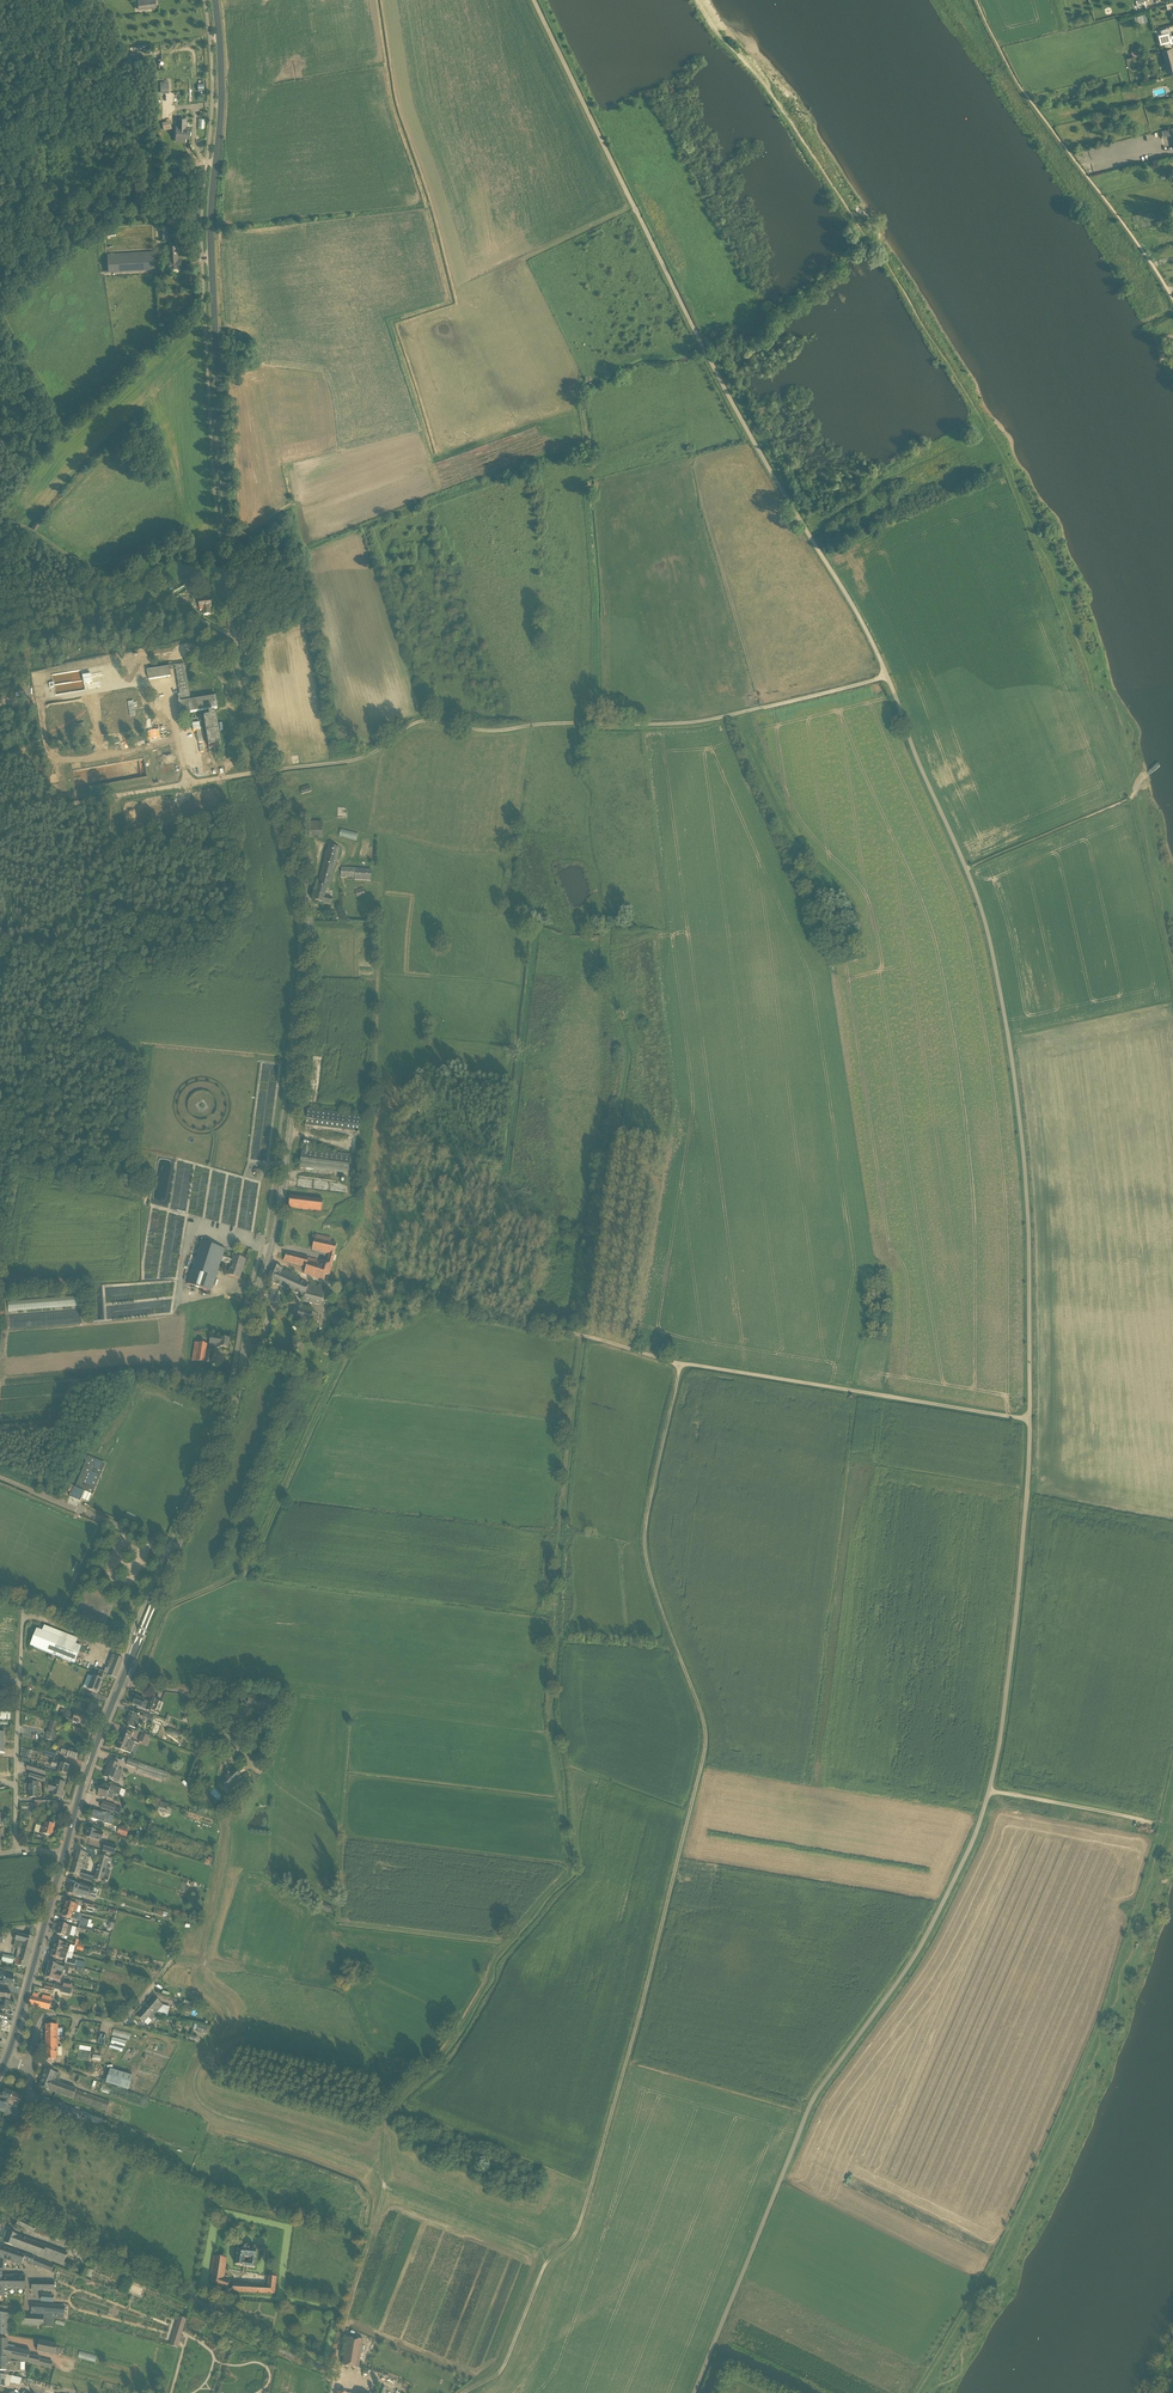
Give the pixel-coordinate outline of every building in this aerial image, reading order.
[(157,6),(156,0),(139,0),(140,9),(157,6)] [(1162,49),(1168,72),(1172,71),(1172,49),(1172,47),(1162,49)] [(1157,67),(1144,70),(1146,76),(1152,74),(1152,75),(1159,73),(1157,67)] [(161,92),(163,92),(169,91),(168,80),(160,81),(161,83),(161,92)] [(186,136),(189,136),(190,136),(190,129),(186,129),(186,126),(186,118),(177,117),(177,125),(176,125),(175,140),(181,141),(185,141),(186,136)] [(1171,127),(1171,128),(1162,130),(1163,136),(1172,134),(1172,137),(1172,127),(1171,127)] [(181,267),(181,259),(181,258),(178,258),(178,255),(177,244),(169,245),(170,259),(169,259),(169,268),(181,267)] [(154,250),(107,253),(109,271),(155,268),(154,250)] [(34,518),(32,526),(38,528),(40,521),(34,518)] [(187,576),(186,574),(179,578),(184,586),(198,578),(195,572),(187,576)] [(211,607),(210,601),(198,602),(200,612),(203,612),(204,616),(210,615),(209,607),(211,607)] [(190,701),(184,665),(175,667),(180,695),(178,695),(179,702),(178,702),(178,704),(180,715),(208,710),(209,719),(204,720),(209,749),(220,747),(216,719),(214,719),(213,709),(217,709),(216,697),(190,701)] [(148,681),(171,677),(169,668),(147,671),(148,681)] [(91,675),(83,677),(84,684),(92,683),(91,675)] [(133,702),(127,703),(130,718),(135,717),(134,708),(137,707),(136,704),(133,704),(133,702)] [(130,757),(56,771),(60,794),(134,780),(141,778),(142,780),(178,772),(172,741),(160,747),(136,752),(137,755),(130,757)] [(300,789),(302,794),(311,792),(309,786),(300,789)] [(323,837),(323,823),(309,823),(309,837),(323,837)] [(341,829),(340,836),(357,841),(359,833),(341,829)] [(313,901),(330,905),(332,898),(325,896),(327,889),(329,890),(340,849),(329,846),(318,886),(317,886),(313,901)] [(372,869),(341,867),(340,878),(354,879),(354,880),(371,882),(372,869)] [(363,888),(355,891),(357,898),(365,895),(363,888)] [(211,1101),(217,1101),(205,1092),(197,1092),(192,1098),(192,1100),(196,1100),(198,1102),(193,1101),(193,1102),(193,1103),(193,1105),(191,1105),(191,1109),(193,1107),(195,1107),(199,1110),(199,1112),(201,1113),(201,1109),(200,1109),(200,1106),(202,1103),(202,1101),(210,1101),(211,1101)] [(305,1126),(311,1126),(360,1133),(361,1116),(307,1109),(305,1126)] [(311,1149),(311,1146),(303,1144),(303,1145),(302,1152),(301,1152),(299,1168),(300,1168),(348,1174),(350,1155),(311,1149)] [(288,1208),(294,1209),(321,1212),(323,1200),(290,1196),(288,1208)] [(326,1275),(329,1276),(334,1255),(336,1245),(330,1243),(331,1238),(316,1234),(312,1250),(328,1255),(326,1263),(320,1261),(319,1262),(317,1262),(318,1260),(309,1258),(309,1259),(287,1253),(283,1261),(298,1265),(306,1267),(304,1274),(324,1280),(326,1275)] [(221,1261),(223,1257),(225,1250),(201,1242),(187,1284),(211,1292),(221,1261)] [(232,1260),(223,1257),(221,1261),(230,1264),(227,1275),(239,1279),(245,1260),(233,1256),(232,1260)] [(304,1298),(303,1301),(321,1306),(326,1289),(308,1285),(300,1281),(300,1278),(282,1270),(282,1269),(274,1265),(266,1280),(304,1298)] [(9,1312),(81,1306),(80,1296),(8,1302),(9,1312)] [(313,1312),(299,1308),(296,1319),(314,1324),(317,1314),(313,1313),(313,1312)] [(229,1339),(210,1336),(209,1344),(216,1345),(216,1348),(220,1349),(220,1347),(228,1348),(229,1339)] [(212,1364),(213,1352),(206,1350),(207,1345),(195,1343),(192,1361),(204,1363),(205,1363),(212,1364)] [(106,1464),(104,1463),(98,1461),(88,1457),(84,1467),(75,1488),(73,1488),(70,1497),(80,1502),(85,1491),(87,1491),(86,1493),(92,1495),(106,1464)] [(78,1639),(61,1632),(44,1625),(42,1631),(37,1629),(30,1646),(52,1655),(75,1663),(81,1647),(76,1645),(78,1639)] [(100,1670),(98,1676),(95,1675),(95,1677),(93,1677),(88,1690),(97,1694),(102,1681),(101,1680),(104,1674),(116,1679),(123,1659),(113,1655),(107,1669),(106,1668),(104,1672),(100,1670)] [(136,1697),(133,1705),(137,1707),(136,1709),(141,1710),(142,1709),(150,1712),(149,1713),(153,1715),(155,1710),(152,1709),(156,1699),(151,1697),(149,1702),(145,1701),(145,1700),(136,1697)] [(139,1715),(130,1711),(127,1719),(130,1720),(127,1726),(138,1730),(140,1724),(136,1722),(139,1715)] [(86,1726),(89,1718),(72,1712),(70,1720),(64,1718),(63,1722),(72,1725),(73,1721),(86,1726)] [(52,1742),(58,1723),(51,1721),(46,1740),(52,1742)] [(179,1738),(181,1732),(169,1728),(166,1734),(179,1738)] [(132,1737),(133,1733),(127,1731),(125,1735),(122,1734),(119,1741),(121,1742),(119,1749),(126,1752),(129,1744),(134,1746),(135,1742),(131,1740),(132,1737)] [(139,1742),(147,1745),(149,1741),(148,1740),(149,1736),(142,1734),(139,1742)] [(76,1759),(78,1752),(74,1750),(65,1747),(65,1748),(62,1748),(61,1753),(67,1755),(67,1757),(76,1759)] [(63,1760),(56,1758),(55,1758),(54,1758),(51,1766),(56,1767),(57,1766),(60,1767),(58,1773),(66,1775),(67,1774),(68,1775),(69,1771),(68,1770),(69,1766),(62,1764),(63,1760)] [(140,1764),(140,1763),(128,1759),(126,1765),(138,1769),(137,1772),(165,1781),(167,1773),(140,1764)] [(104,1777),(114,1781),(121,1766),(110,1762),(104,1777)] [(45,1782),(46,1770),(28,1765),(26,1770),(30,1771),(29,1777),(29,1778),(29,1783),(35,1783),(35,1779),(45,1782)] [(241,1778),(233,1770),(229,1774),(228,1773),(227,1774),(228,1774),(227,1775),(224,1778),(224,1777),(220,1781),(228,1790),(241,1778)] [(61,1798),(65,1784),(57,1781),(56,1785),(50,1783),(48,1791),(54,1792),(53,1796),(61,1798)] [(39,1783),(35,1783),(29,1783),(29,1798),(39,1798),(39,1783)] [(111,1786),(110,1789),(106,1787),(106,1789),(101,1787),(98,1795),(102,1796),(102,1797),(105,1798),(106,1797),(109,1798),(112,1799),(114,1794),(119,1795),(121,1789),(111,1786)] [(217,1799),(221,1797),(216,1790),(212,1793),(217,1799)] [(114,1813),(116,1806),(103,1802),(101,1809),(114,1813)] [(109,1815),(110,1814),(106,1813),(106,1814),(94,1811),(91,1819),(103,1822),(103,1823),(112,1825),(114,1817),(109,1815)] [(36,1825),(34,1832),(52,1837),(55,1826),(45,1823),(44,1827),(36,1825)] [(126,1838),(129,1830),(116,1826),(113,1834),(126,1838)] [(104,1833),(97,1831),(88,1829),(86,1837),(101,1842),(104,1833)] [(115,1855),(117,1846),(105,1843),(103,1852),(115,1855)] [(83,1865),(86,1854),(76,1851),(70,1873),(86,1878),(88,1873),(81,1871),(82,1868),(85,1869),(86,1866),(83,1865)] [(109,1862),(110,1859),(99,1856),(93,1880),(103,1883),(109,1862)] [(78,1885),(71,1883),(69,1889),(73,1890),(73,1891),(77,1892),(77,1891),(84,1894),(84,1893),(91,1895),(92,1891),(77,1887),(78,1885)] [(90,1897),(90,1898),(91,1895),(84,1893),(84,1894),(77,1891),(77,1892),(73,1891),(73,1890),(69,1889),(68,1894),(84,1898),(84,1896),(90,1898),(90,1897)] [(73,1912),(77,1913),(79,1905),(66,1902),(64,1909),(73,1912)] [(93,1908),(94,1905),(94,1904),(85,1902),(83,1911),(87,1912),(88,1907),(93,1908)] [(73,1912),(64,1909),(62,1917),(76,1920),(78,1913),(77,1913),(73,1912)] [(81,1918),(79,1925),(87,1927),(89,1920),(81,1918)] [(72,1927),(67,1925),(60,1923),(57,1934),(69,1938),(72,1927)] [(28,1961),(34,1938),(17,1934),(15,1940),(20,1942),(17,1956),(21,1956),(21,1959),(28,1961)] [(71,1945),(66,1944),(55,1941),(53,1950),(62,1953),(63,1951),(67,1952),(69,1953),(71,1945)] [(84,1946),(77,1944),(74,1943),(73,1946),(77,1947),(76,1950),(82,1952),(84,1946)] [(65,1960),(67,1952),(63,1951),(62,1953),(53,1950),(51,1956),(65,1960)] [(13,1964),(13,1962),(14,1958),(14,1957),(9,1955),(4,1954),(4,1955),(2,1962),(13,1964)] [(26,1968),(28,1961),(21,1959),(21,1956),(17,1956),(15,1962),(16,1962),(15,1965),(26,1968)] [(61,1966),(49,1963),(47,1971),(61,1975),(63,1967),(61,1966)] [(62,1975),(61,1975),(47,1971),(45,1978),(57,1981),(60,1982),(62,1975)] [(13,1986),(15,1978),(6,1976),(6,1975),(1,1973),(0,1976),(0,1984),(4,1985),(5,1984),(13,1986)] [(10,2000),(11,1993),(0,1991),(0,1998),(7,1999),(10,2000)] [(31,1997),(29,2005),(30,2005),(49,2010),(51,2001),(38,1998),(39,1995),(33,1994),(32,1997),(31,1997)] [(0,2010),(8,2011),(10,2002),(7,2002),(7,1999),(0,1998),(0,2010)] [(155,2010),(154,2011),(157,2013),(168,2016),(170,2007),(164,2006),(154,1998),(149,2004),(155,2010)] [(155,2010),(149,2004),(137,2017),(144,2023),(148,2018),(152,2021),(155,2017),(158,2014),(157,2013),(154,2011),(155,2010)] [(206,2035),(208,2027),(199,2024),(197,2032),(206,2035)] [(57,2028),(57,2025),(46,2025),(46,2040),(57,2040),(57,2036),(63,2036),(63,2028),(57,2028)] [(114,2028),(112,2035),(129,2040),(131,2033),(114,2028)] [(107,2036),(100,2034),(98,2043),(105,2045),(107,2036)] [(124,2047),(126,2042),(113,2037),(111,2043),(124,2047)] [(57,2040),(46,2040),(46,2060),(56,2060),(56,2056),(57,2056),(57,2041),(57,2040)] [(133,2076),(110,2069),(105,2083),(128,2090),(133,2076)] [(39,2087),(73,2099),(76,2090),(54,2081),(56,2073),(46,2070),(39,2087)] [(110,2094),(111,2088),(102,2085),(100,2092),(110,2094)] [(1,2098),(5,2099),(4,2103),(0,2101),(0,2107),(6,2109),(7,2109),(14,2094),(5,2090),(3,2090),(2,2093),(3,2094),(1,2098)] [(5,2113),(13,2117),(15,2112),(12,2111),(15,2104),(18,2105),(22,2097),(14,2094),(7,2109),(6,2109),(5,2113)] [(92,2106),(107,2111),(110,2102),(95,2097),(92,2106)] [(52,2103),(43,2100),(40,2108),(49,2111),(54,2113),(53,2114),(59,2116),(64,2104),(53,2100),(52,2103)] [(82,2112),(64,2105),(61,2114),(79,2120),(82,2112)] [(16,2225),(33,2233),(36,2227),(32,2225),(31,2225),(19,2219),(16,2225)] [(63,2265),(63,2264),(78,2272),(81,2266),(66,2259),(68,2254),(21,2237),(8,2232),(4,2243),(42,2257),(63,2265)] [(236,2259),(235,2265),(243,2266),(248,2267),(255,2268),(256,2250),(254,2249),(254,2245),(243,2244),(243,2249),(237,2248),(236,2259)] [(15,2250),(1,2245),(0,2249),(0,2270),(2,2270),(4,2270),(6,2259),(11,2261),(15,2250)] [(26,2254),(21,2252),(15,2250),(11,2261),(17,2263),(22,2265),(24,2260),(26,2254)] [(26,2254),(24,2260),(42,2268),(45,2261),(34,2256),(26,2254)] [(226,2288),(229,2283),(230,2280),(224,2279),(225,2266),(227,2257),(214,2256),(210,2282),(226,2289),(226,2288)] [(42,2268),(51,2272),(51,2271),(54,2265),(45,2261),(42,2268)] [(231,2292),(274,2294),(276,2278),(277,2273),(270,2272),(269,2275),(269,2276),(268,2276),(268,2286),(234,2285),(232,2291),(231,2292)] [(2,2289),(8,2289),(8,2283),(8,2277),(2,2277),(2,2275),(2,2273),(0,2273),(0,2285),(2,2285),(2,2289)] [(12,2283),(8,2283),(8,2289),(15,2289),(16,2284),(19,2284),(19,2275),(12,2275),(12,2283)] [(15,2289),(25,2290),(25,2277),(25,2276),(19,2275),(19,2284),(16,2284),(15,2289)] [(31,2314),(31,2315),(44,2316),(54,2317),(63,2320),(64,2314),(58,2313),(48,2312),(49,2305),(43,2305),(37,2305),(32,2304),(31,2314)] [(8,2313),(0,2313),(0,2335),(9,2335),(9,2323),(11,2323),(11,2313),(8,2313)] [(43,2326),(44,2317),(44,2316),(31,2315),(22,2315),(21,2324),(43,2326)] [(175,2329),(173,2334),(170,2345),(178,2348),(178,2347),(179,2342),(180,2339),(181,2337),(183,2332),(186,2320),(179,2317),(175,2329)] [(363,2340),(347,2337),(342,2366),(359,2369),(363,2340)] [(8,2340),(0,2340),(0,2358),(12,2360),(12,2358),(39,2364),(39,2366),(51,2368),(53,2362),(40,2359),(40,2358),(30,2355),(30,2352),(8,2347),(8,2340)] [(58,2344),(39,2340),(37,2352),(55,2355),(59,2356),(61,2348),(57,2348),(58,2344)] [(78,2357),(95,2362),(97,2356),(80,2351),(78,2357)] [(0,2358),(0,2373),(9,2374),(9,2371),(21,2372),(21,2368),(21,2364),(21,2363),(11,2363),(12,2360),(0,2358)] [(9,2374),(0,2373),(0,2386),(7,2387),(7,2385),(10,2385),(10,2382),(20,2385),(21,2378),(9,2375),(9,2374)]
